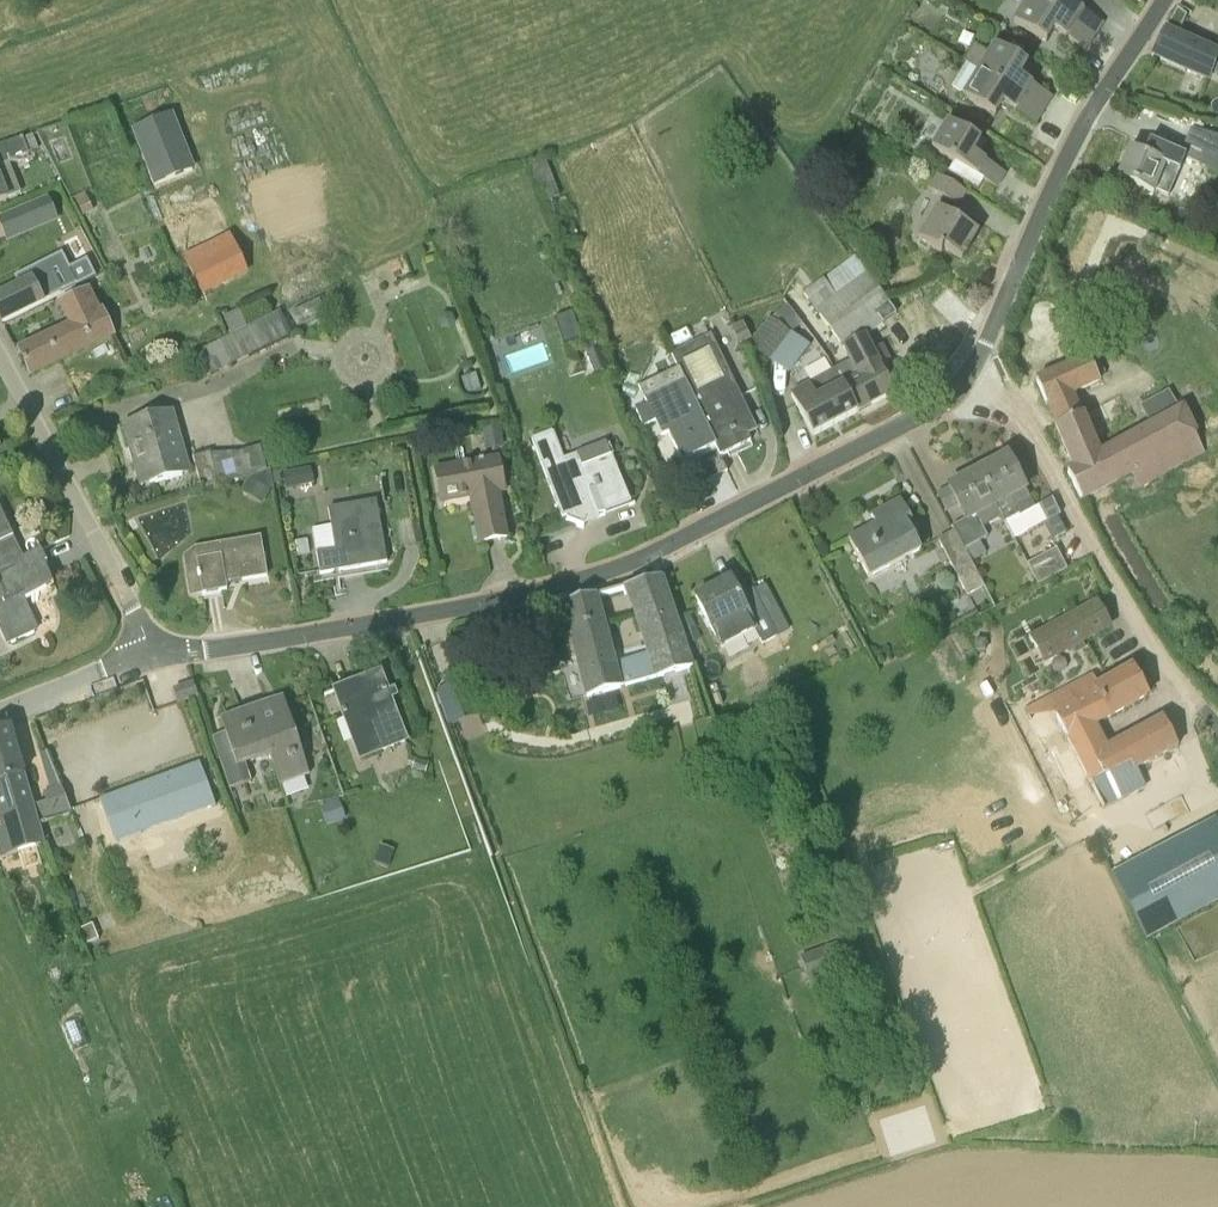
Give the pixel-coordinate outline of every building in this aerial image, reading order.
[(1032,0),(1029,0),(1014,24),(1046,43),(1054,31),(1087,51),(1094,38),(1032,0)] [(1094,38),(1103,23),(1071,3),(1073,0),(1032,0),(1094,38)] [(1183,9),(1178,7),(1166,29),(1152,55),(1210,80),(1217,61),(1217,53),(1179,38),(1176,37),(1186,16),(1182,14),(1185,10),(1183,9)] [(964,63),(977,71),(977,72),(1043,113),(1052,97),(1020,77),(1027,65),(992,46),(988,53),(975,46),(964,63)] [(1043,113),(977,72),(963,96),(995,117),(1003,105),(1036,125),(1043,113)] [(973,154),(981,141),(947,121),(930,150),(954,163),(948,173),(978,191),(985,181),(997,188),(1006,173),(973,154)] [(1192,129),(1180,154),(1217,172),(1217,135),(1192,129)] [(24,138),(0,145),(0,163),(1,165),(29,153),(24,138)] [(1130,151),(1118,179),(1155,191),(1156,187),(1172,193),(1186,162),(1170,155),(1172,151),(1150,143),(1144,157),(1130,151)] [(527,167),(549,220),(559,215),(553,200),(560,197),(545,160),(527,167)] [(969,194),(940,176),(931,189),(960,208),(969,194)] [(94,212),(86,195),(75,200),(83,216),(94,212)] [(962,259),(978,233),(938,208),(920,237),(941,251),(943,248),(962,259)] [(247,271),(232,238),(185,259),(201,293),(247,271)] [(60,292),(61,294),(77,286),(77,285),(92,277),(80,250),(64,258),(67,265),(51,272),(50,270),(0,297),(0,326),(60,292)] [(844,348),(865,337),(896,314),(855,257),(804,294),(844,348)] [(18,353),(29,376),(116,330),(106,309),(102,311),(90,288),(58,303),(69,327),(18,353)] [(281,312),(197,352),(209,376),(292,336),(281,312)] [(770,316),(748,344),(769,361),(791,333),(770,316)] [(712,334),(673,352),(685,379),(715,446),(720,457),(751,442),(745,431),(755,427),(732,372),(729,373),(712,334)] [(860,378),(843,387),(857,414),(894,393),(881,367),(890,362),(881,346),(872,351),(865,337),(844,348),(860,378)] [(602,347),(587,353),(596,375),(610,369),(602,347)] [(1036,382),(1047,405),(1075,393),(1100,381),(1088,357),(1039,381),(1038,381),(1036,382)] [(813,437),(857,414),(843,387),(835,373),(791,396),(813,437)] [(668,430),(682,462),(715,446),(685,379),(645,396),(661,433),(668,430)] [(648,405),(636,410),(644,427),(656,422),(648,405)] [(1083,503),(1130,477),(1132,477),(1139,490),(1205,452),(1196,435),(1198,433),(1185,407),(1102,454),(1094,436),(1066,448),(1075,470),(1067,474),(1083,503)] [(182,477),(164,413),(123,425),(136,471),(145,468),(150,485),(182,477)] [(1085,415),(1056,427),(1066,448),(1094,436),(1085,415)] [(607,508),(629,500),(607,442),(564,459),(554,431),(532,439),(562,519),(584,529),(587,522),(606,515),(608,510),(607,508)] [(202,489),(219,484),(210,452),(193,457),(202,489)] [(996,462),(977,472),(995,508),(1000,518),(1002,517),(1006,523),(1014,539),(1046,522),(1038,507),(1035,508),(1008,456),(1006,457),(1007,458),(996,463),(996,462)] [(480,543),(507,538),(497,486),(501,480),(497,459),(436,471),(441,498),(475,491),(481,520),(476,521),(480,543)] [(302,469),(284,472),(287,489),(305,486),(302,469)] [(952,527),(954,531),(963,548),(965,547),(985,537),(975,519),(995,508),(977,472),(960,481),(961,482),(950,488),(950,487),(948,487),(965,520),(952,527)] [(328,509),(336,550),(316,553),(322,583),(343,579),(342,571),(388,563),(376,500),(328,509)] [(876,525),(848,539),(867,575),(917,549),(910,534),(916,531),(901,500),(871,515),(876,525)] [(12,644),(35,633),(16,594),(50,578),(44,565),(47,563),(44,557),(34,562),(30,554),(23,558),(0,508),(0,625),(1,628),(4,626),(12,644)] [(985,586),(965,547),(963,548),(954,531),(938,539),(968,596),(985,586)] [(220,556),(197,560),(199,572),(197,573),(198,579),(200,579),(203,595),(227,591),(226,584),(267,577),(262,539),(218,547),(220,556)] [(307,541),(296,542),(298,557),(309,555),(307,541)] [(1027,564),(1038,585),(1068,569),(1056,548),(1027,564)] [(695,598),(721,648),(754,630),(757,635),(763,643),(777,636),(765,611),(750,618),(730,579),(709,590),(711,594),(698,601),(696,597),(695,598)] [(604,602),(629,600),(627,586),(602,589),(604,602)] [(621,687),(596,597),(596,596),(563,605),(587,697),(621,687)] [(1097,600),(1030,638),(1045,666),(1113,628),(1097,600)] [(657,678),(692,668),(672,609),(640,620),(639,616),(636,616),(649,654),(619,662),(626,686),(657,677),(657,678)] [(1106,750),(1093,726),(1148,696),(1132,668),(1098,686),(1093,676),(1072,687),(1071,687),(1025,711),(1044,751),(1049,748),(1072,793),(1091,783),(1130,762),(1135,771),(1144,765),(1178,747),(1163,719),(1106,750)] [(361,758),(403,742),(380,674),(335,691),(361,758)] [(198,696),(194,684),(173,691),(178,703),(198,696)] [(591,714),(614,711),(612,696),(589,699),(591,714)] [(253,709),(271,755),(269,756),(279,784),(308,774),(286,707),(273,711),(270,703),(253,709)] [(221,757),(233,790),(252,783),(245,764),(269,756),(271,755),(253,709),(221,720),(233,752),(221,757)] [(0,731),(0,818),(4,830),(0,831),(0,845),(2,857),(43,845),(39,822),(69,814),(59,789),(30,799),(9,727),(0,731)] [(1130,796),(1144,789),(1135,771),(1130,762),(1091,783),(1105,809),(1130,796)] [(100,800),(116,843),(215,806),(200,763),(100,800)] [(1114,876),(1147,937),(1217,900),(1217,828),(1215,822),(1114,876)] [(99,939),(93,925),(79,930),(85,945),(99,939)]
